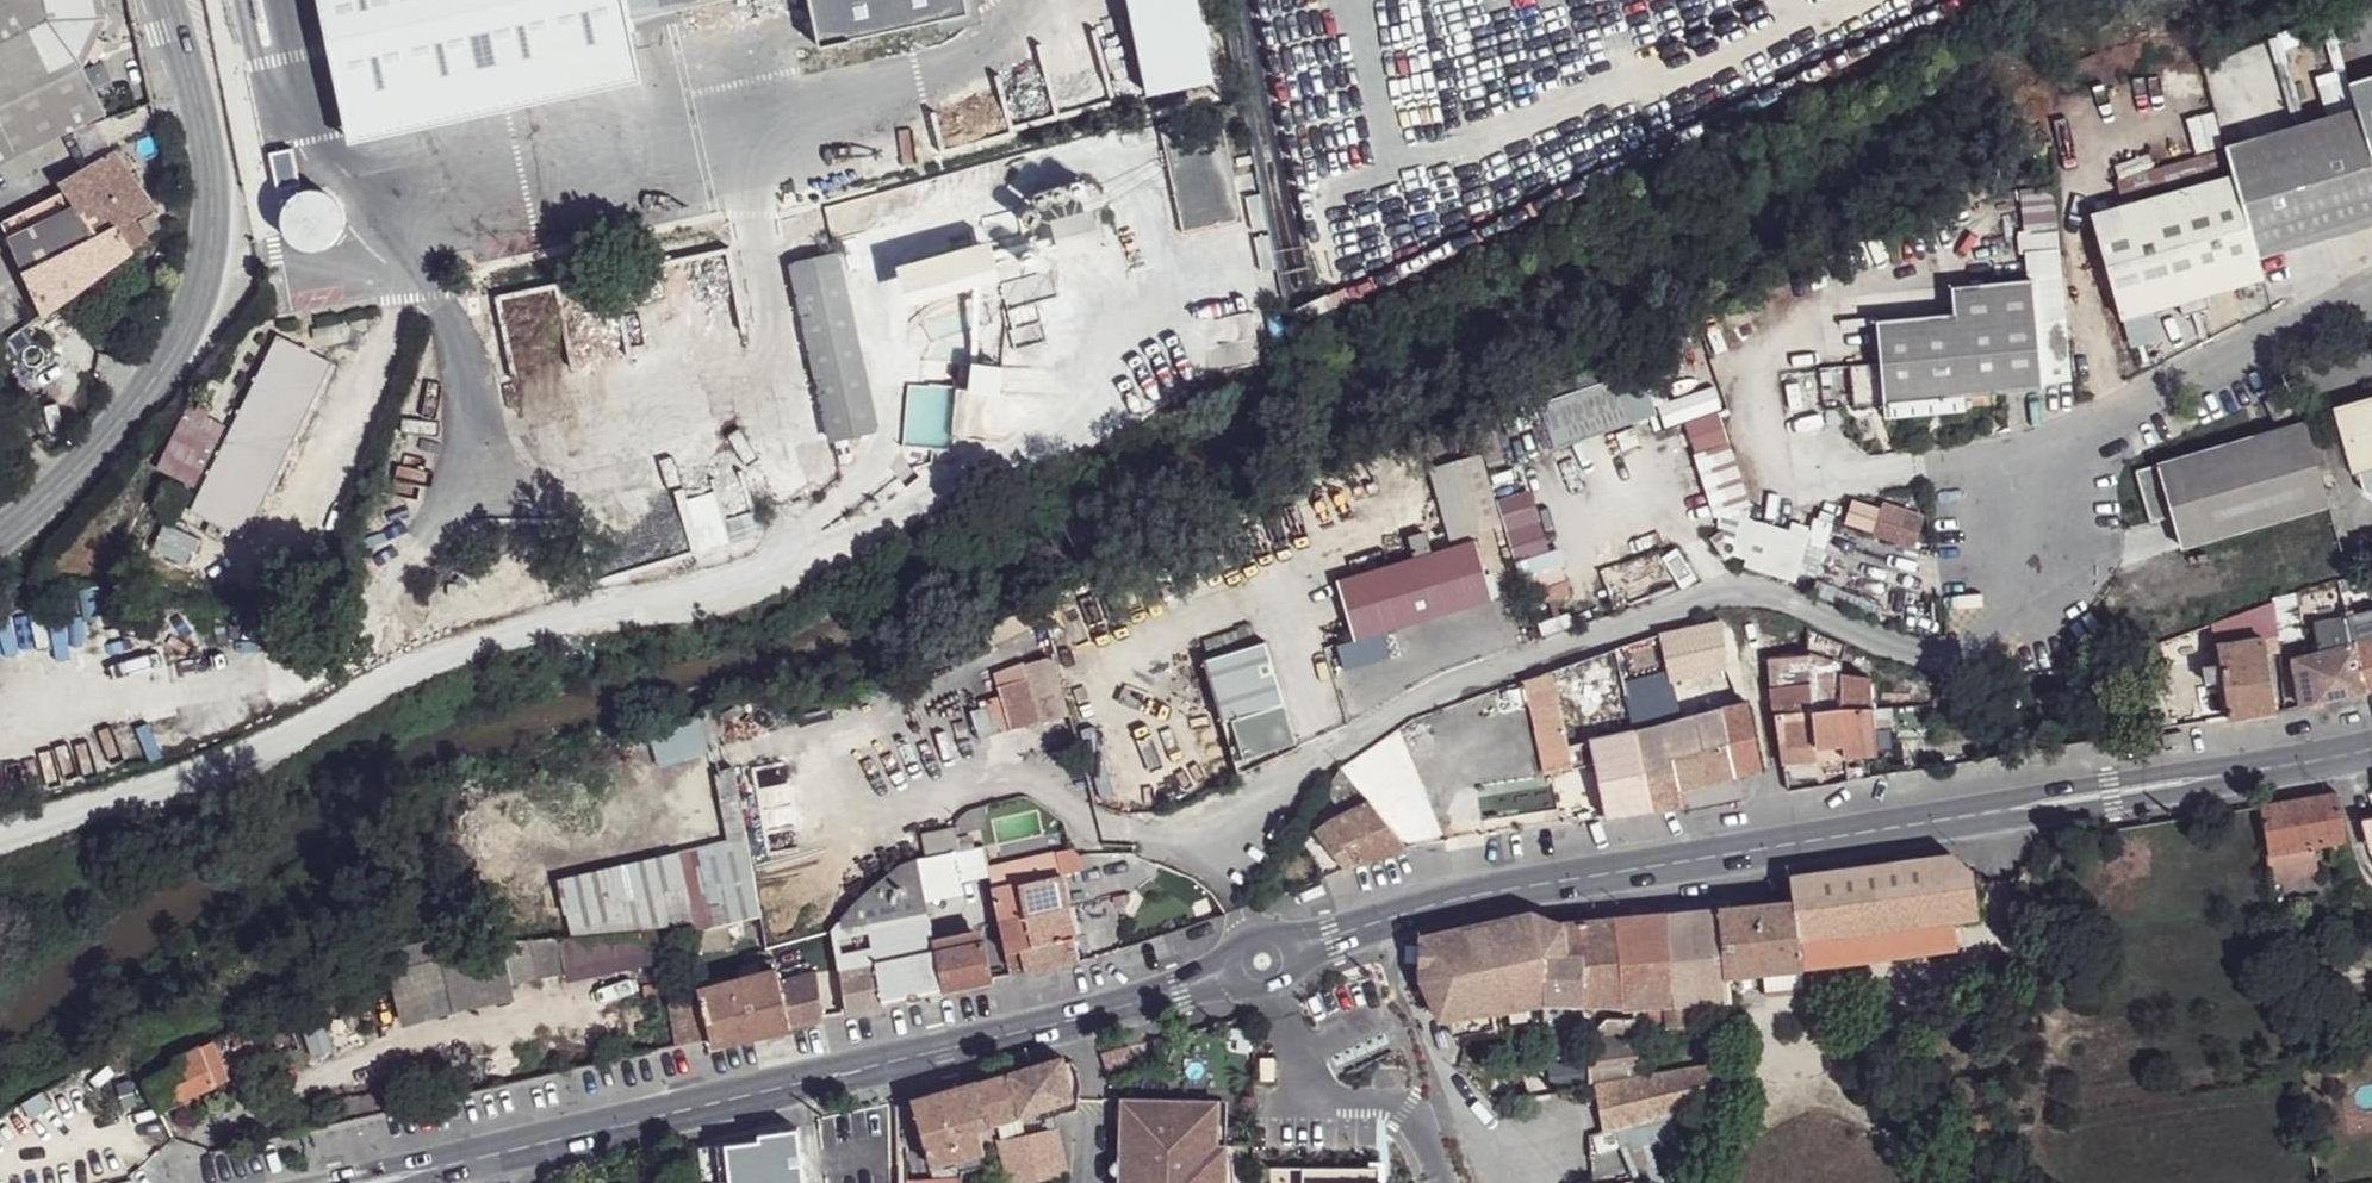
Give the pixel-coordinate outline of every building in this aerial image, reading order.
[(71,131),(77,129),(108,114),(83,64),(104,19),(100,0),(0,0),(0,167),(71,131)] [(395,71),(725,0),(379,0),(395,71)] [(820,50),(852,43),(852,42),(969,17),(966,0),(809,0),(820,50)] [(1146,85),(1211,72),(1196,0),(1129,0),(1146,85)] [(2371,161),(2371,76),(2349,82),(2356,107),(2371,161)] [(2257,259),(2371,225),(2371,161),(2356,107),(2224,145),(2232,174),(2257,259)] [(1161,125),(1182,232),(1240,221),(1219,113),(1161,125)] [(77,129),(71,131),(77,148),(97,141),(90,124),(77,129)] [(148,238),(134,219),(156,208),(115,151),(59,183),(75,206),(9,237),(45,315),(133,250),(132,249),(148,238)] [(2116,180),(2123,204),(2228,175),(2221,151),(2116,180)] [(2090,213),(2121,320),(2179,304),(2183,315),(2209,308),(2206,296),(2263,279),(2257,259),(2232,174),(2228,175),(2123,204),(2090,213)] [(0,217),(9,237),(75,206),(59,183),(0,217)] [(2051,185),(2019,187),(2021,227),(2054,225),(2051,185)] [(1260,192),(1241,195),(1244,216),(1263,214),(1260,192)] [(1056,225),(1063,250),(1087,243),(1080,218),(1056,225)] [(990,240),(897,265),(904,292),(998,267),(990,240)] [(472,294),(478,322),(454,327),(464,373),(488,368),(492,388),(727,338),(717,291),(717,290),(710,259),(709,259),(707,246),(472,294)] [(2033,279),(2042,382),(2070,380),(2059,249),(2030,252),(2033,279)] [(791,265),(830,440),(877,429),(838,255),(791,265)] [(726,256),(710,259),(717,290),(733,286),(726,256)] [(1851,365),(1854,406),(1884,403),(1885,417),(1964,409),(1963,396),(2043,388),(2042,382),(2033,279),(1951,286),(1954,313),(1876,320),(1880,362),(1851,365)] [(278,337),(192,511),(244,537),(330,363),(278,337)] [(979,364),(977,392),(998,394),(1001,366),(979,364)] [(1623,377),(1639,422),(1657,415),(1642,370),(1623,377)] [(1522,411),(1537,456),(1639,422),(1623,377),(1522,411)] [(2264,401),(2275,421),(2295,411),(2284,390),(2264,401)] [(2352,474),(2358,472),(2364,490),(2371,495),(2371,395),(2333,407),(2352,474)] [(41,439),(54,453),(80,425),(68,415),(52,402),(33,424),(41,439)] [(226,427),(187,407),(157,469),(196,489),(226,427)] [(1722,409),(1686,419),(1712,514),(1749,504),(1722,409)] [(2172,516),(2181,548),(2328,506),(2304,421),(2157,463),(2157,465),(2136,471),(2151,522),(2172,516)] [(639,502),(655,546),(708,528),(692,484),(639,502)] [(1496,504),(1504,532),(1535,523),(1526,495),(1496,504)] [(1887,500),(1875,533),(1935,550),(1930,512),(1887,500)] [(1792,528),(1743,515),(1732,555),(1747,561),(1745,567),(1798,582),(1815,526),(1793,522),(1792,528)] [(1536,527),(1505,535),(1514,564),(1544,555),(1536,527)] [(1337,581),(1354,640),(1493,599),(1476,540),(1431,554),(1425,532),(1409,537),(1415,558),(1337,581)] [(2361,556),(2371,553),(2371,533),(2355,538),(2361,556)] [(1181,584),(1186,599),(1193,597),(1188,581),(1181,584)] [(2279,636),(2279,637),(2300,635),(2294,595),(2273,602),(2279,636)] [(182,713),(166,656),(186,650),(173,602),(55,634),(46,601),(0,614),(0,698),(106,668),(123,729),(182,713)] [(2222,681),(2228,718),(2276,712),(2265,638),(2279,636),(2273,602),(2213,624),(2219,664),(2222,681)] [(2365,691),(2371,690),(2371,611),(2347,618),(2353,644),(2365,691)] [(2292,659),(2301,705),(2365,691),(2353,644),(2347,618),(2314,624),(2320,653),(2292,659)] [(1617,662),(1624,688),(1668,675),(1670,681),(1727,668),(1721,622),(1648,638),(1614,649),(1617,662)] [(1768,658),(1775,714),(1781,713),(1786,752),(1842,747),(1844,759),(1846,758),(1878,755),(1870,676),(1838,673),(1845,646),(1807,629),(1807,655),(1768,658)] [(1241,733),(1249,756),(1297,742),(1290,720),(1285,703),(1266,641),(1204,659),(1222,721),(1230,719),(1236,735),(1241,733)] [(2131,653),(2153,731),(2171,727),(2160,689),(2169,686),(2160,643),(2131,653)] [(1060,717),(1069,715),(1054,663),(1053,660),(1050,659),(1047,657),(1022,664),(1026,676),(1038,719),(1039,723),(1043,723),(1060,717)] [(2203,666),(2206,684),(2222,681),(2219,664),(2203,666)] [(1038,719),(1026,676),(991,686),(1004,729),(1038,719)] [(1004,729),(991,686),(921,706),(934,750),(1004,729)] [(1590,739),(1606,817),(1682,806),(1678,791),(1715,781),(1761,768),(1747,702),(1635,731),(1599,738),(1590,739)] [(715,708),(647,732),(659,767),(727,743),(715,708)] [(1782,765),(1844,759),(1842,747),(1786,752),(1781,713),(1775,714),(1782,765)] [(1230,719),(1222,721),(1234,761),(1249,756),(1241,733),(1236,735),(1230,719)] [(2162,735),(2164,747),(2185,744),(2183,731),(2162,735)] [(738,771),(754,826),(770,821),(843,798),(826,743),(738,771)] [(1846,758),(1847,765),(1878,761),(1878,755),(1846,758)] [(1848,770),(1849,781),(1863,778),(1861,767),(1848,770)] [(714,773),(727,843),(747,838),(735,769),(714,773)] [(1323,828),(1314,835),(1334,860),(1343,870),(1408,849),(1368,799),(1352,780),(1335,801),(1339,814),(1327,821),(1328,821),(1322,826),(1323,828)] [(2260,806),(2267,855),(2272,884),(2298,879),(2297,873),(2318,869),(2314,846),(2332,843),(2347,840),(2338,792),(2260,806)] [(956,827),(957,832),(979,827),(975,807),(962,816),(959,819),(957,823),(956,826),(956,827)] [(2361,820),(2369,848),(2371,848),(2371,818),(2361,820)] [(491,944),(516,942),(487,827),(466,840),(470,857),(482,907),(485,920),(490,938),(491,944)] [(922,832),(926,855),(960,848),(957,832),(956,827),(922,832)] [(696,924),(698,932),(734,923),(761,916),(747,838),(727,843),(679,853),(696,924)] [(2347,840),(2332,843),(2336,861),(2350,858),(2347,840)] [(1056,852),(1061,874),(1084,870),(1082,861),(1079,855),(1076,851),(1073,849),(1056,852)] [(987,866),(992,888),(1061,874),(1056,852),(987,866)] [(559,881),(572,936),(643,930),(672,927),(696,924),(679,853),(559,881)] [(1420,937),(1420,979),(1438,1019),(1443,1018),(1454,1036),(1511,1026),(1546,1026),(1544,1003),(1574,1005),(1623,1007),(1623,1010),(1635,1009),(1666,1006),(1669,1027),(1688,1025),(1685,1004),(1704,1003),(1729,1001),(1726,976),(1763,972),(1766,996),(1805,992),(1803,968),(1957,949),(1953,921),(1977,918),(1971,873),(1951,854),(1790,876),(1794,901),(1718,908),(1615,918),(1558,923),(1531,912),(1420,937)] [(441,864),(452,914),(482,907),(470,857),(441,864)] [(831,931),(839,972),(876,964),(880,963),(933,944),(917,858),(901,864),(884,876),(851,906),(831,931)] [(862,873),(871,884),(884,872),(875,862),(862,873)] [(992,888),(999,922),(1068,908),(1061,874),(992,888)] [(1131,876),(1130,895),(1148,895),(1149,877),(1131,876)] [(2298,879),(2272,884),(2275,906),(2302,902),(2298,879)] [(999,922),(1005,952),(1074,938),(1068,908),(999,922)] [(529,940),(537,979),(648,954),(643,930),(572,936),(529,940)] [(386,964),(399,1010),(512,985),(503,944),(491,944),(490,938),(440,950),(442,957),(402,968),(400,960),(386,964)] [(400,960),(402,968),(442,957),(440,950),(437,938),(397,949),(400,960)] [(1005,952),(1009,967),(1023,965),(1025,974),(1079,962),(1074,938),(1005,952)] [(503,944),(512,985),(537,979),(529,940),(516,942),(503,944)] [(934,951),(942,989),(992,979),(988,955),(985,941),(934,951)] [(876,964),(883,1002),(942,989),(934,951),(933,944),(880,963),(876,964)] [(839,972),(847,1015),(883,1007),(883,1002),(876,964),(839,972)] [(710,1039),(712,1046),(825,1020),(818,976),(818,971),(779,981),(776,970),(698,990),(700,997),(669,1003),(676,1046),(710,1039)] [(818,976),(825,1020),(847,1015),(839,972),(818,976)] [(352,994),(338,999),(345,1029),(361,1025),(352,994)] [(1574,1005),(1544,1003),(1546,1026),(1575,1027),(1574,1005)] [(1704,1003),(1685,1004),(1688,1025),(1706,1023),(1704,1003)] [(1666,1006),(1635,1009),(1635,1018),(1636,1031),(1669,1027),(1666,1006)] [(230,1032),(243,1060),(295,1036),(283,1009),(230,1032)] [(1586,1035),(1588,1087),(1596,1086),(1603,1132),(1611,1130),(1696,1105),(1718,1099),(1713,1065),(1640,1076),(1636,1031),(1635,1018),(1607,1017),(1586,1035)] [(145,1082),(158,1109),(230,1078),(248,1071),(243,1060),(230,1032),(214,1040),(175,1058),(179,1066),(145,1082)] [(1011,1073),(1022,1115),(1071,1099),(1064,1063),(1063,1057),(1011,1073)] [(976,1082),(988,1125),(1020,1115),(1022,1115),(1011,1073),(976,1082)] [(911,1101),(929,1166),(956,1159),(956,1161),(985,1153),(978,1128),(986,1126),(988,1125),(976,1082),(911,1101)] [(1131,1123),(1132,1098),(1116,1097),(1116,1122),(1121,1122),(1131,1123)] [(1216,1173),(1225,1173),(1225,1144),(1210,1144),(1211,1099),(1132,1098),(1131,1123),(1121,1122),(1120,1160),(1130,1160),(1130,1182),(1216,1182),(1216,1173)] [(1696,1105),(1611,1130),(1617,1150),(1702,1125),(1696,1105)] [(766,1132),(776,1182),(805,1182),(803,1165),(797,1127),(766,1132)] [(1000,1141),(1010,1182),(1024,1182),(1069,1173),(1058,1128),(1000,1141)] [(702,1182),(776,1182),(766,1132),(759,1132),(759,1139),(697,1150),(702,1182)] [(897,1182),(969,1182),(991,1177),(985,1153),(956,1161),(956,1159),(929,1166),(934,1181),(897,1182)] [(1130,1160),(1120,1160),(1115,1159),(1114,1182),(1130,1182),(1130,1160)] [(1993,1182),(2012,1182),(2006,1174),(1992,1182),(1993,1182)]
